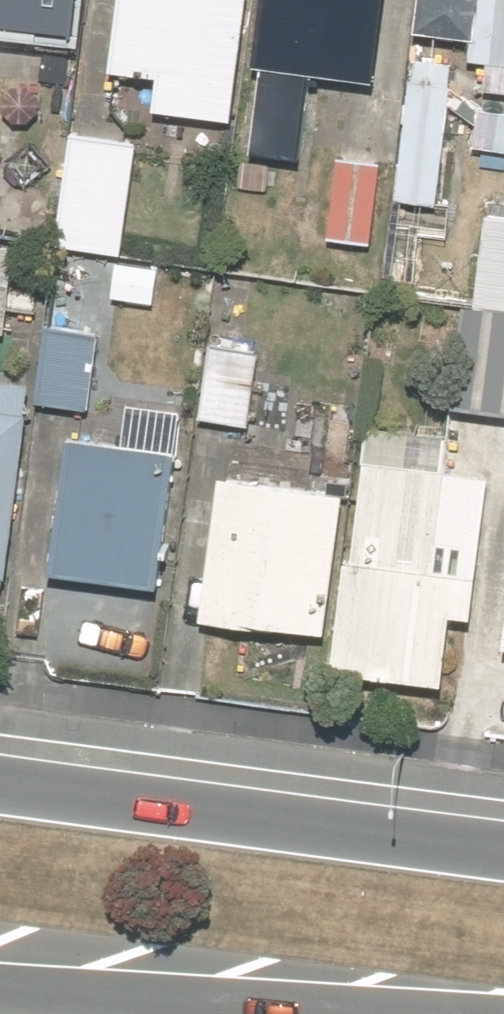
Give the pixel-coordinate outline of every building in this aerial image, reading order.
[(76,44),(81,0),(0,0),(0,35),(76,44)] [(111,83),(160,89),(156,116),(236,125),(251,0),(121,0),(111,83)] [(392,0),(261,0),(242,163),(302,169),(312,86),(382,94),(392,0)] [(417,42),(469,47),(467,67),(486,69),(482,102),(503,104),(503,0),(421,0),(417,42)] [(454,64),(408,59),(393,206),(438,211),(454,64)] [(475,109),(470,155),(503,158),(503,112),(475,109)] [(135,143),(68,136),(55,251),(122,259),(135,143)] [(331,260),(361,264),(363,248),(377,250),(387,163),(335,157),(330,202),(318,201),(314,242),(333,244),(331,260)] [(454,314),(443,420),(503,426),(503,219),(483,217),(473,315),(454,314)] [(98,325),(46,318),(34,410),(86,417),(98,325)] [(258,346),(210,340),(200,426),(248,431),(258,346)] [(0,392),(0,586),(10,588),(30,396),(0,392)] [(180,469),(64,451),(43,583),(160,601),(180,469)] [(475,631),(491,481),(353,466),(349,499),(334,650),(331,684),(448,696),(455,629),(475,631)] [(334,650),(349,499),(216,486),(201,636),(334,650)]
